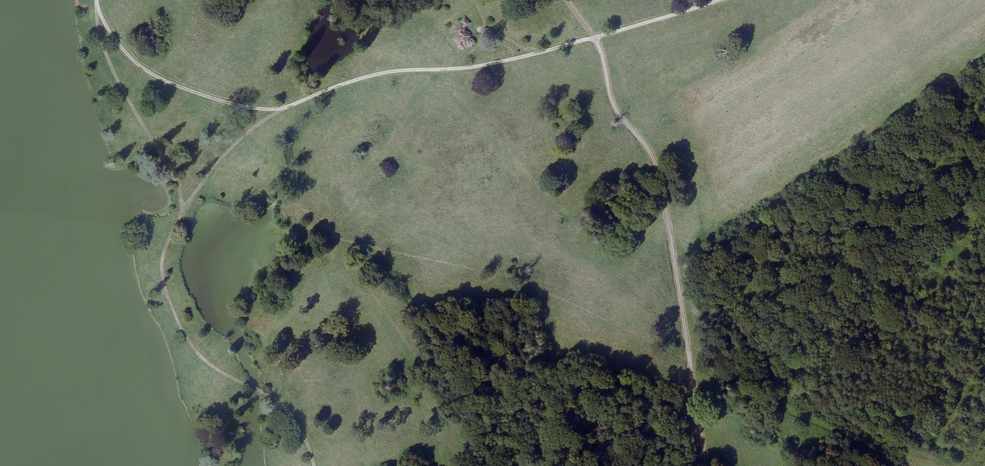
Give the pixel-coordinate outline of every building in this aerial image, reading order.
[(472,31),(471,29),(472,28),(462,19),(461,20),(459,18),(455,23),(459,27),(456,30),(459,33),(457,34),(461,38),(467,33),(469,34),(470,33),(471,32),(472,31)]
